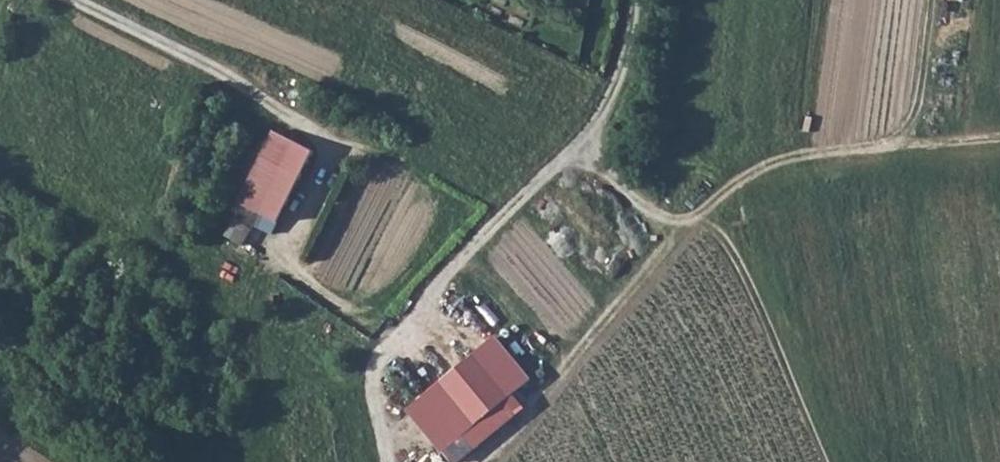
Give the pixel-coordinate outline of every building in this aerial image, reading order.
[(259,160),(298,179),(311,152),(272,133),(259,160)] [(238,205),(277,223),(298,179),(259,160),(238,205)] [(246,245),(258,223),(241,213),(228,234),(246,245)] [(455,461),(474,446),(464,434),(508,396),(473,354),(409,408),(455,461)]
